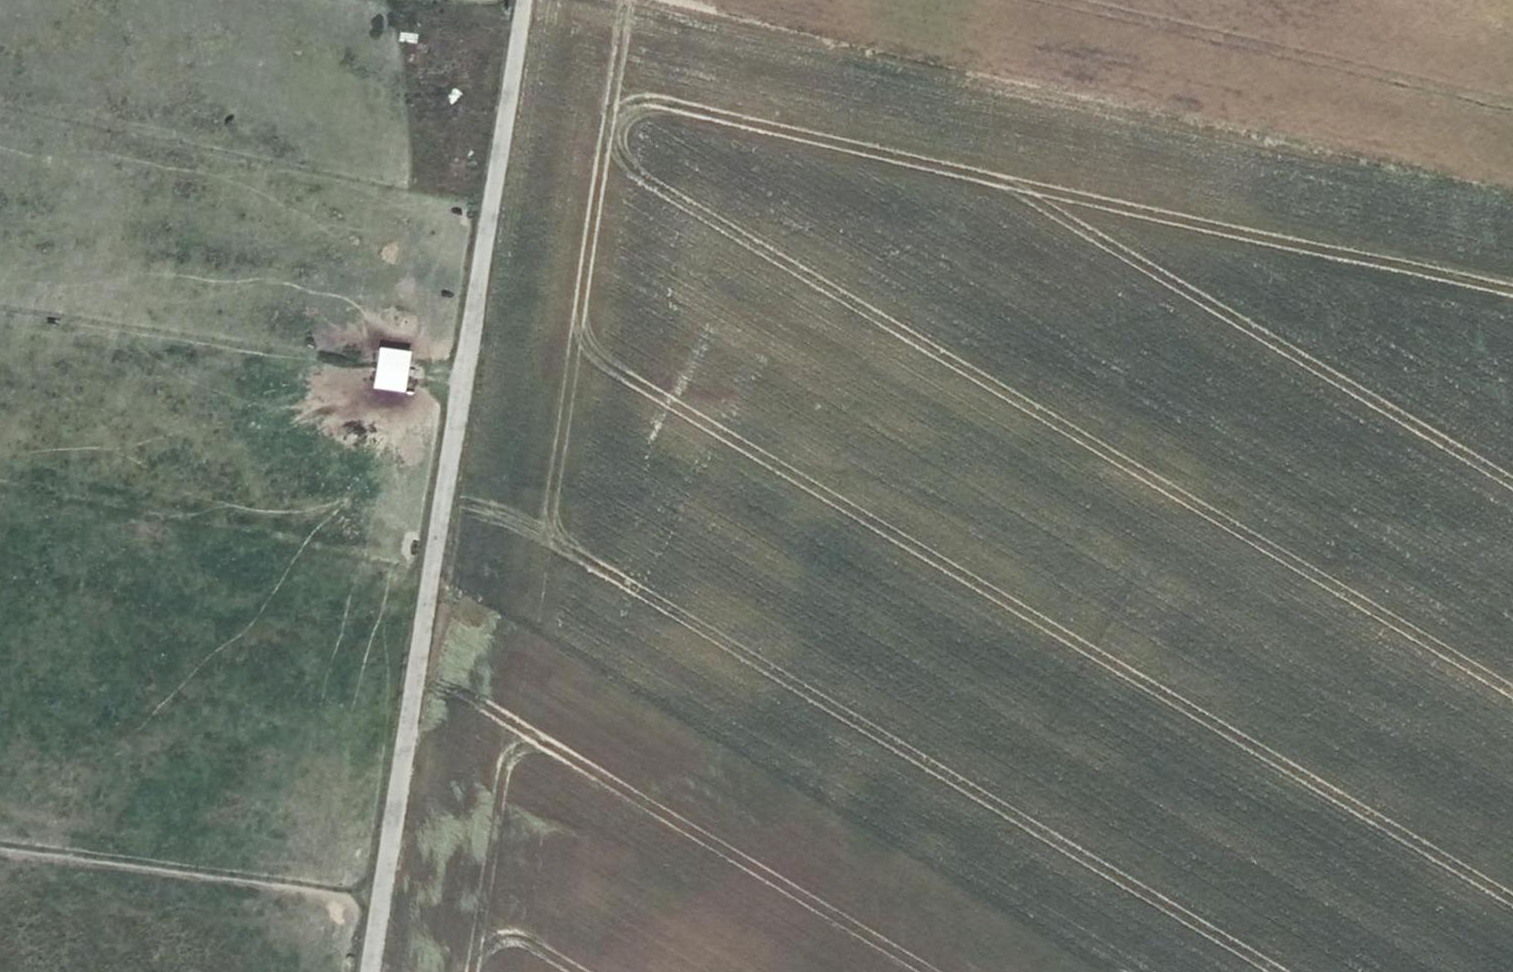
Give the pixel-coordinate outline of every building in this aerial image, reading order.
[(419,29),(443,30),(444,0),(420,0),(419,29)] [(373,386),(405,391),(412,350),(380,345),(373,386)]
